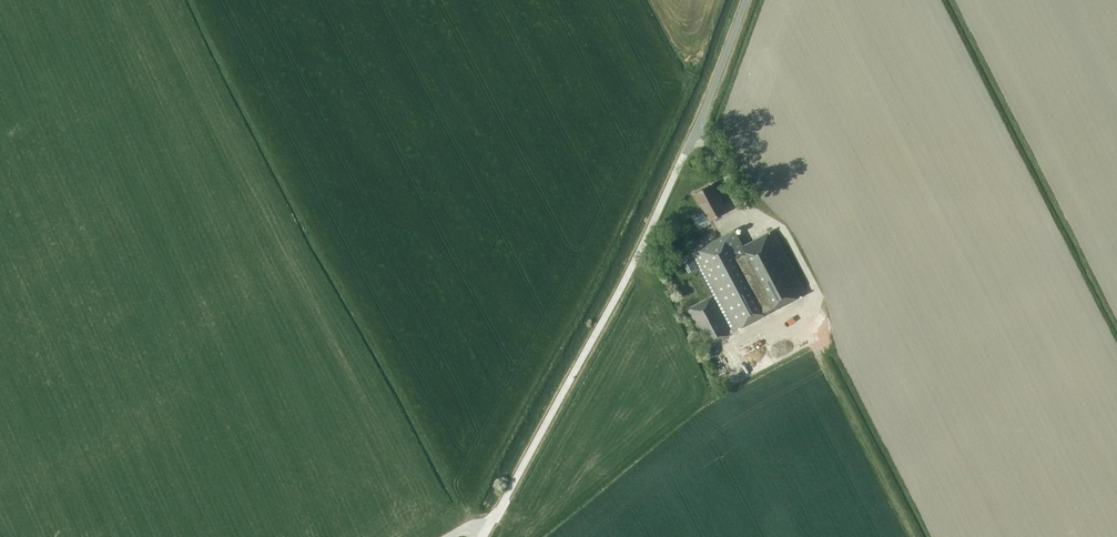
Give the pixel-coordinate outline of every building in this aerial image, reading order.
[(724,211),(710,184),(693,192),(707,219),(724,211)] [(714,296),(699,304),(688,310),(708,347),(805,294),(771,230),(743,245),(734,229),(690,253),(714,296)]
